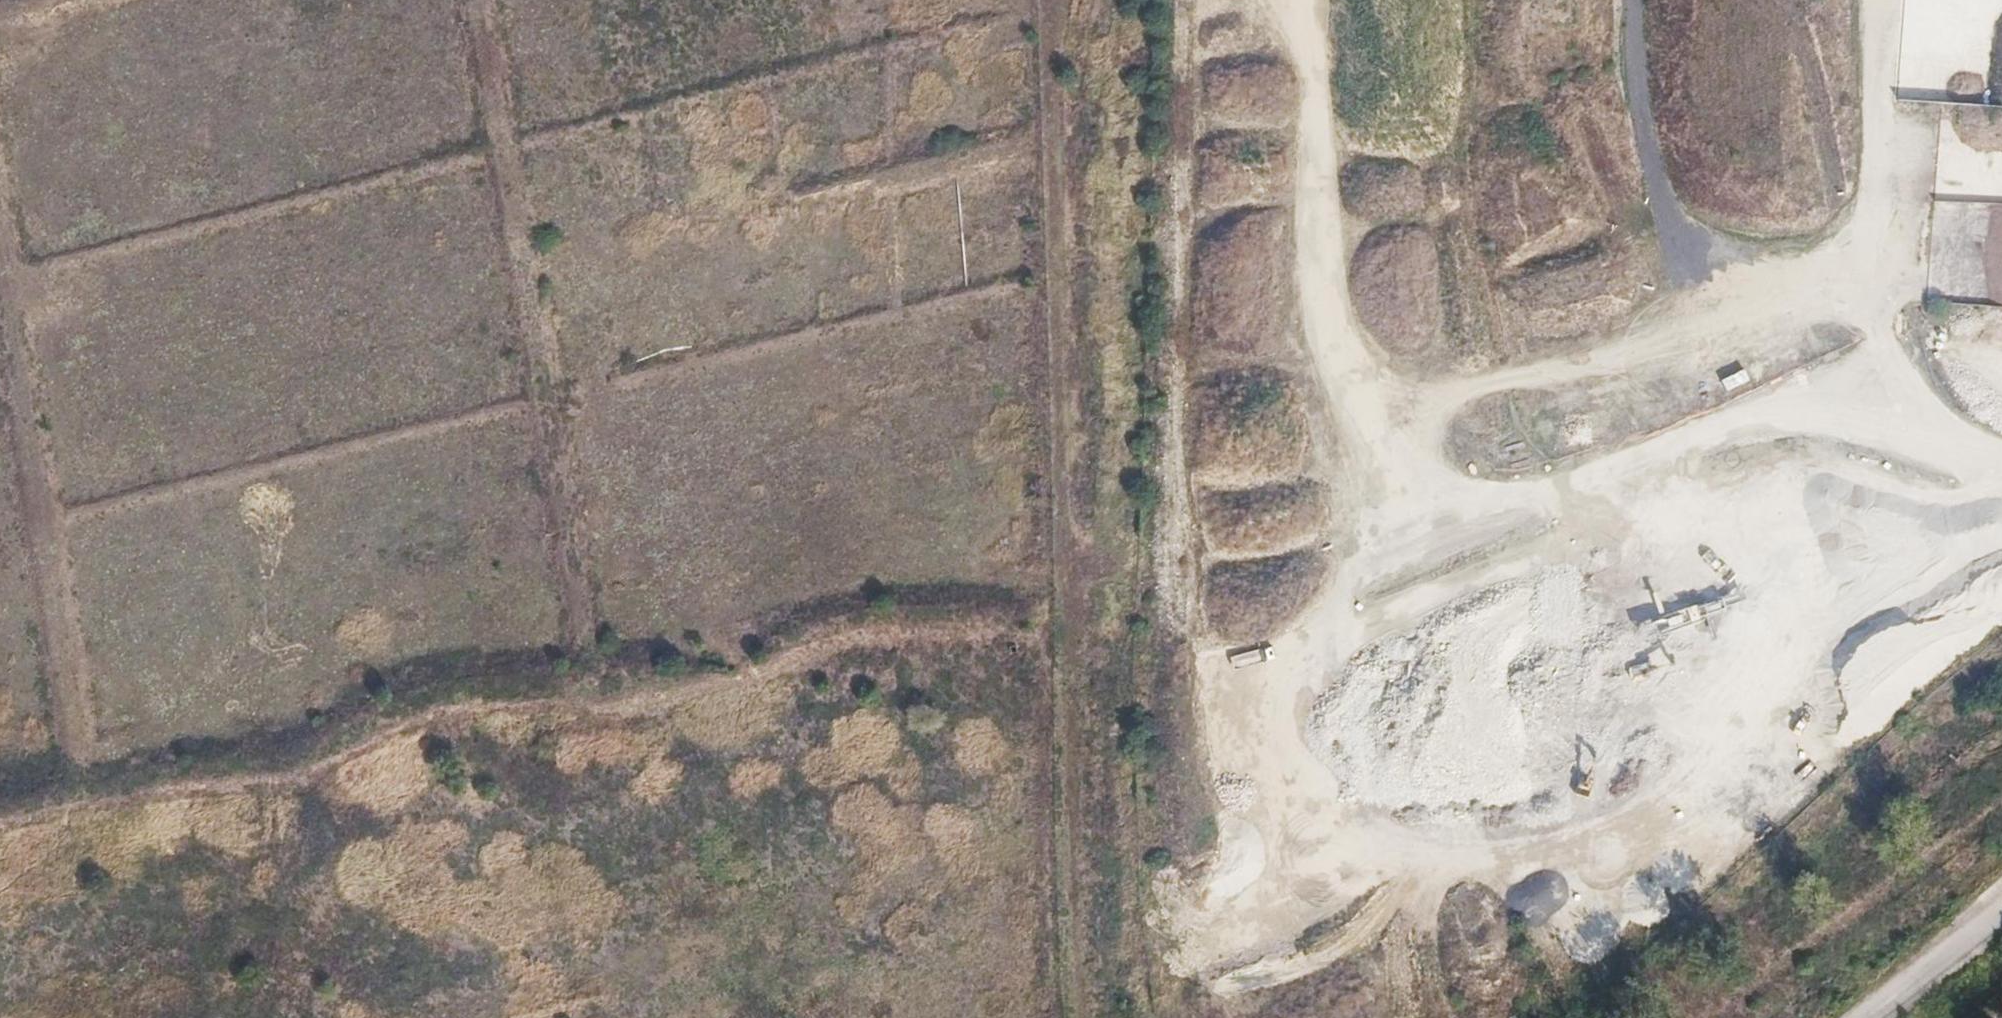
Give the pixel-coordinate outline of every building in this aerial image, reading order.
[(1667,391),(1673,413),(1685,410),(1680,388),(1667,391)] [(1503,585),(1479,594),(1489,619),(1513,610),(1503,585)]
